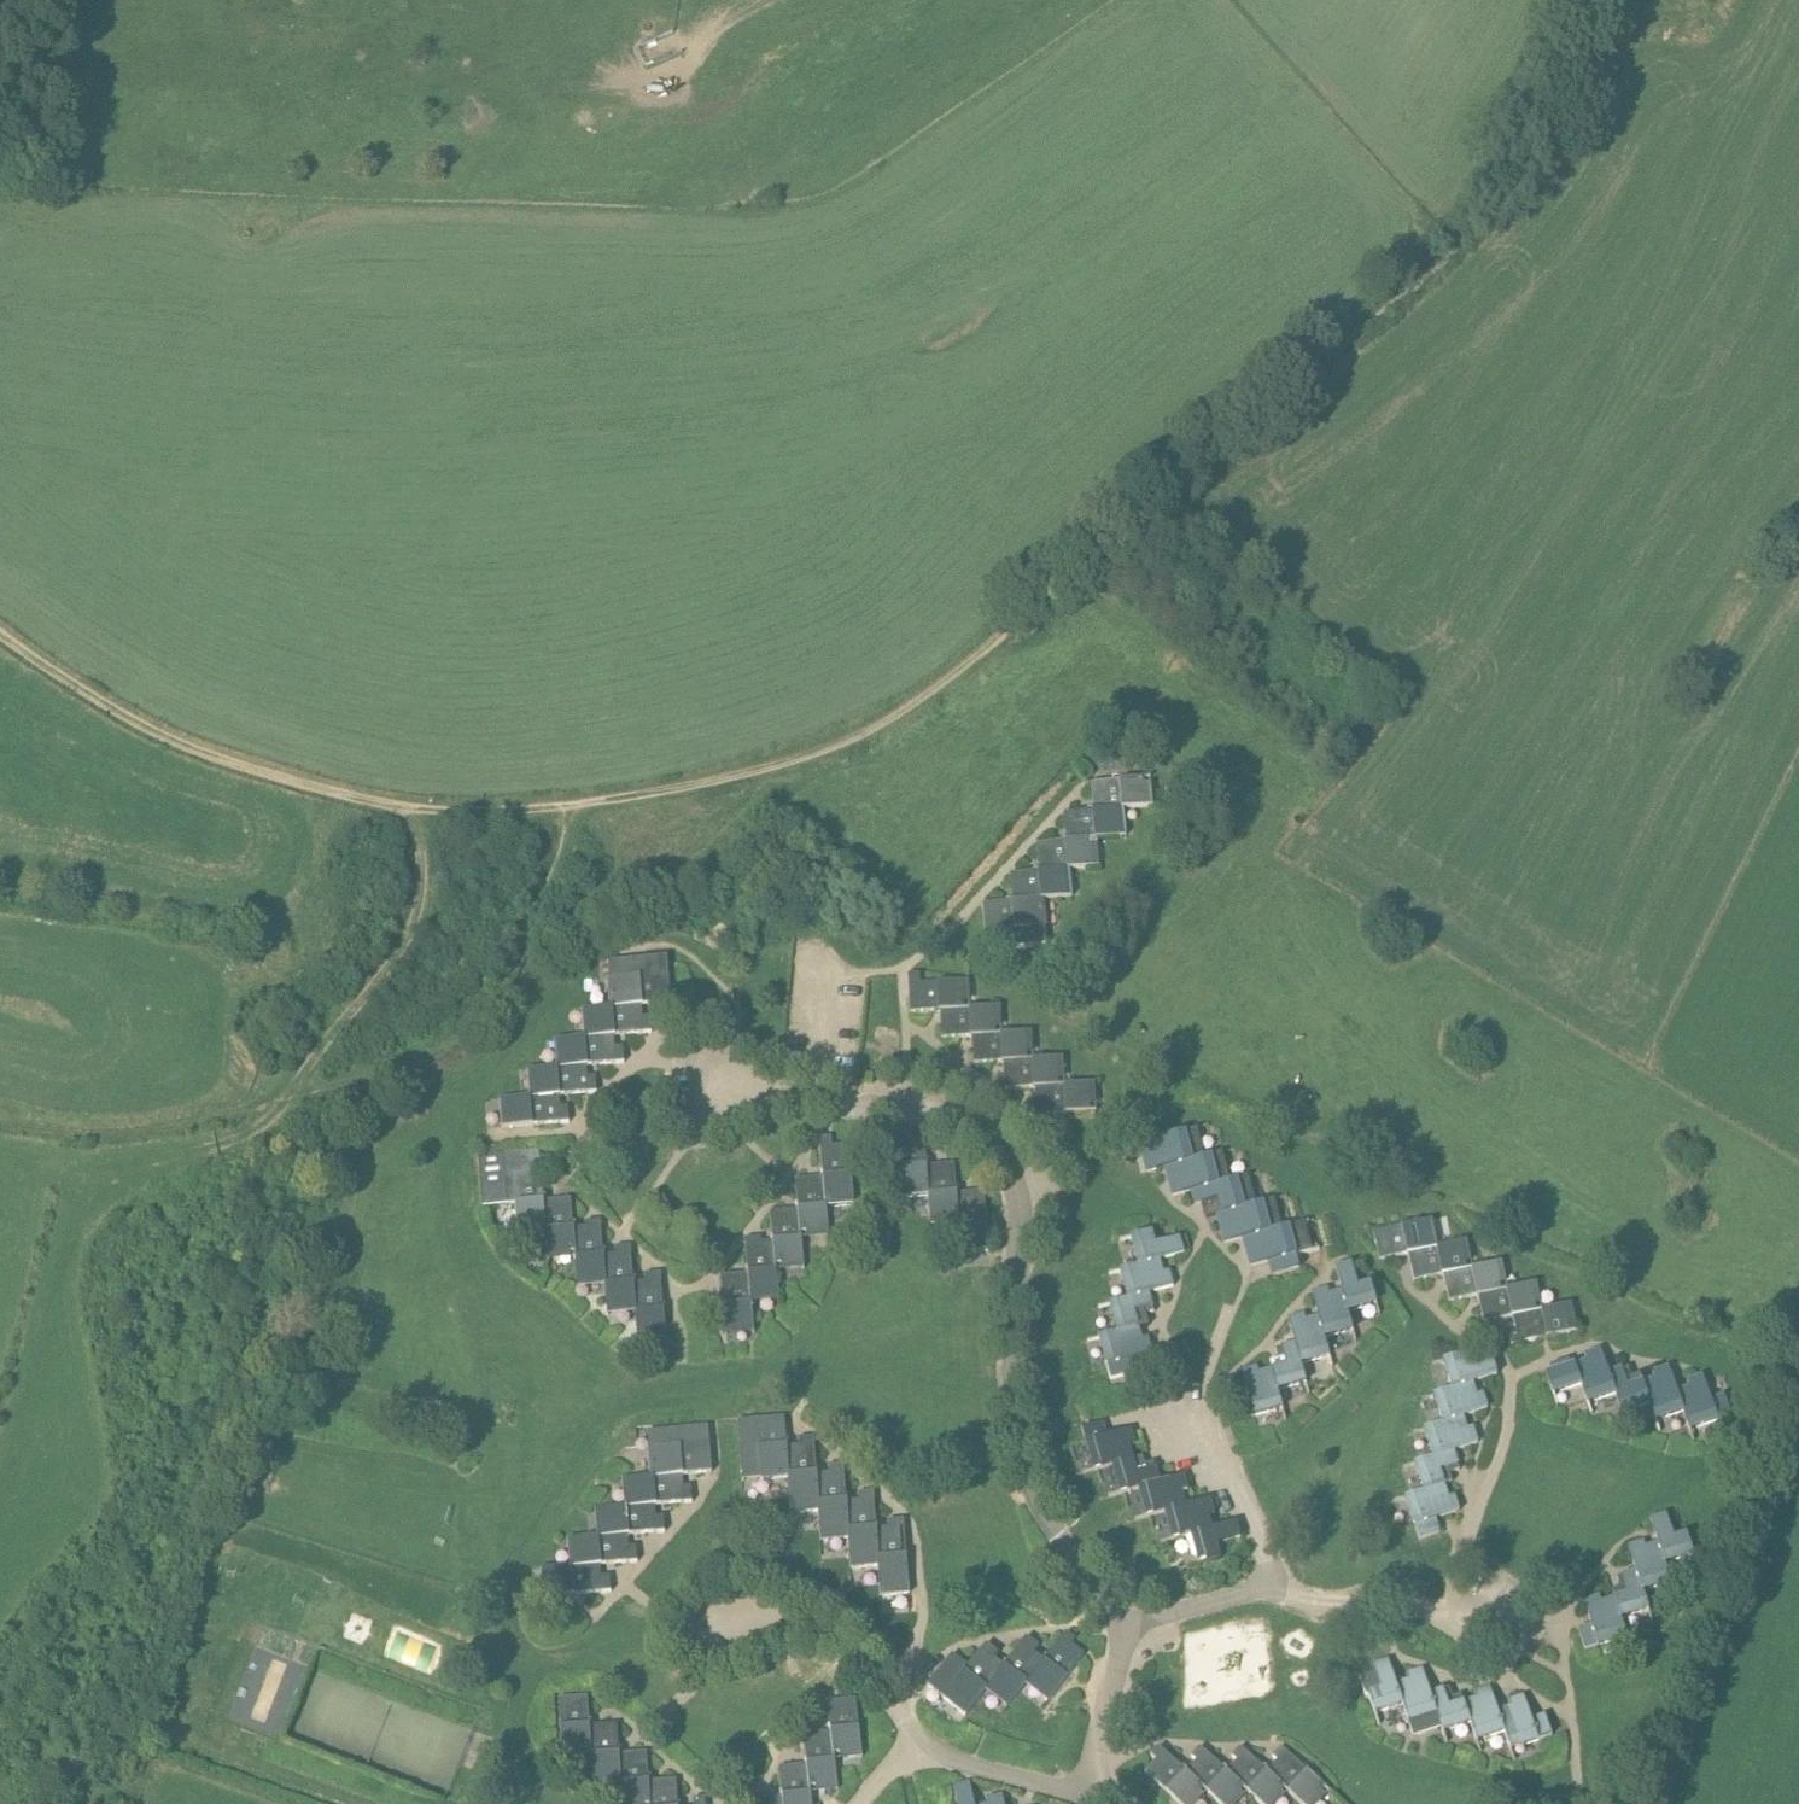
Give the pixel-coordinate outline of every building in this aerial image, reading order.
[(1091,782),(1093,810),(1117,809),(1153,806),(1153,804),(1147,805),(1144,779),(1151,778),(1151,777),(1091,782)] [(1064,813),(1066,840),(1066,841),(1090,839),(1126,836),(1126,835),(1119,835),(1117,809),(1093,810),(1064,813)] [(1037,843),(1039,870),(1039,871),(1062,870),(1099,866),(1099,865),(1092,866),(1090,839),(1066,841),(1066,840),(1037,843)] [(1013,902),(1035,900),(1072,897),(1071,896),(1065,896),(1062,870),(1039,871),(1039,870),(1010,873),(1012,901),(1013,902)] [(987,949),(1039,944),(1035,900),(1013,902),(1012,901),(983,904),(987,949)] [(615,980),(618,1007),(642,1006),(642,1005),(671,1003),(669,974),(609,980),(609,981),(615,980)] [(941,1011),(964,1008),(962,982),(969,982),(969,980),(921,983),(920,974),(908,975),(911,1013),(941,1011)] [(588,1010),(590,1037),(614,1036),(614,1035),(644,1033),(642,1006),(618,1007),(582,1010),(582,1011),(588,1010)] [(942,1038),(972,1037),(995,1034),(994,1008),(1000,1007),(1000,1006),(964,1008),(941,1011),(942,1038)] [(974,1064),(1003,1062),(1027,1060),(1025,1033),(1032,1033),(1032,1032),(995,1034),(972,1037),(974,1064)] [(561,1040),(563,1067),(587,1065),(617,1063),(614,1036),(590,1037),(554,1040),(554,1041),(561,1040)] [(1005,1089),(1035,1088),(1035,1087),(1059,1086),(1057,1059),(1064,1059),(1064,1057),(1027,1060),(1003,1062),(1004,1062),(1005,1089)] [(533,1070),(536,1097),(559,1096),(560,1100),(560,1095),(589,1092),(587,1065),(563,1067),(527,1069),(527,1071),(533,1070)] [(1095,1083),(1059,1086),(1035,1087),(1035,1088),(1037,1115),(1097,1111),(1097,1110),(1090,1110),(1088,1084),(1095,1084),(1095,1083)] [(556,1143),(554,1123),(562,1122),(560,1100),(559,1096),(536,1097),(499,1100),(500,1101),(506,1100),(509,1127),(523,1126),(523,1131),(518,1131),(520,1146),(556,1143)] [(1171,1166),(1174,1178),(1195,1173),(1191,1160),(1184,1133),(1185,1133),(1185,1132),(1164,1137),(1167,1150),(1142,1156),(1147,1172),(1171,1166)] [(901,1191),(928,1189),(926,1165),(927,1165),(925,1135),(896,1138),(900,1198),(902,1198),(901,1191)] [(820,1137),(823,1177),(826,1201),(852,1198),(853,1205),(854,1204),(849,1144),(832,1146),(831,1136),(820,1137)] [(1195,1173),(1174,1178),(1168,1180),(1172,1196),(1197,1189),(1202,1209),(1213,1206),(1212,1200),(1219,1198),(1220,1198),(1216,1184),(1217,1184),(1210,1156),(1222,1153),(1222,1152),(1191,1160),(1195,1173)] [(517,1227),(543,1225),(541,1201),(549,1200),(550,1200),(544,1200),(540,1161),(528,1162),(530,1172),(513,1173),(516,1234),(518,1234),(517,1227)] [(926,1165),(928,1189),(931,1225),(932,1225),(931,1218),(958,1216),(956,1192),(957,1192),(954,1163),(927,1165),(926,1165)] [(1220,1198),(1219,1198),(1227,1225),(1246,1220),(1243,1208),(1236,1180),(1248,1177),(1247,1176),(1217,1184),(1216,1184),(1220,1198)] [(799,1209),(801,1232),(827,1229),(828,1237),(829,1237),(826,1201),(823,1177),(796,1179),(798,1209),(799,1209)] [(956,1192),(958,1216),(961,1253),(962,1252),(962,1246),(989,1244),(984,1190),(957,1192),(956,1192)] [(547,1254),(574,1252),(572,1228),(577,1228),(578,1227),(574,1228),(571,1198),(550,1200),(549,1200),(541,1201),(543,1225),(547,1261),(548,1261),(547,1254)] [(1271,1244),(1268,1231),(1261,1204),(1273,1201),(1273,1200),(1243,1208),(1246,1220),(1227,1225),(1220,1227),(1224,1243),(1249,1237),(1252,1249),(1271,1244)] [(774,1241),(776,1265),(803,1262),(803,1268),(805,1268),(801,1232),(799,1209),(798,1209),(771,1211),(773,1241),(774,1241)] [(1432,1220),(1373,1232),(1379,1260),(1408,1254),(1408,1253),(1432,1248),(1426,1222),(1432,1221),(1432,1220)] [(1279,1274),(1300,1269),(1289,1227),(1301,1224),(1300,1223),(1268,1231),(1271,1244),(1252,1249),(1246,1251),(1251,1267),(1275,1260),(1279,1274)] [(578,1281),(604,1279),(602,1256),(608,1255),(604,1255),(601,1225),(578,1227),(577,1228),(572,1228),(574,1252),(577,1288),(578,1288),(578,1281)] [(1132,1237),(1139,1265),(1143,1277),(1163,1272),(1160,1259),(1184,1253),(1180,1237),(1155,1243),(1152,1230),(1119,1239),(1120,1241),(1132,1237)] [(1408,1253),(1408,1254),(1414,1281),(1443,1275),(1443,1273),(1466,1269),(1461,1243),(1467,1242),(1467,1240),(1432,1248),(1408,1253)] [(749,1273),(752,1296),(778,1294),(779,1301),(780,1301),(776,1265),(774,1241),(773,1241),(746,1243),(748,1273),(749,1273)] [(608,1309),(635,1306),(632,1283),(638,1282),(634,1282),(631,1253),(608,1255),(602,1256),(604,1279),(607,1315),(609,1315),(608,1309)] [(1443,1273),(1443,1275),(1449,1302),(1478,1296),(1478,1294),(1501,1289),(1496,1264),(1502,1262),(1502,1261),(1466,1269),(1443,1273)] [(1335,1314),(1348,1311),(1375,1304),(1379,1316),(1380,1316),(1371,1283),(1358,1287),(1352,1262),(1336,1266),(1342,1291),(1330,1294),(1335,1314)] [(1143,1277),(1139,1265),(1109,1273),(1109,1274),(1121,1271),(1129,1298),(1132,1312),(1134,1312),(1142,1310),(1143,1315),(1154,1312),(1149,1293),(1173,1286),(1169,1270),(1163,1272),(1143,1277)] [(755,1333),(752,1296),(749,1273),(748,1273),(721,1275),(726,1335),(727,1335),(727,1328),(753,1326),(754,1333),(755,1333)] [(661,1280),(638,1282),(632,1283),(635,1306),(638,1343),(639,1342),(639,1336),(666,1333),(661,1280)] [(1478,1294),(1478,1296),(1484,1323),(1513,1316),(1513,1315),(1536,1310),(1531,1285),(1537,1283),(1537,1282),(1501,1289),(1478,1294)] [(1319,1317),(1306,1320),(1312,1340),(1324,1337),(1351,1330),(1355,1342),(1356,1342),(1348,1311),(1335,1314),(1330,1294),(1328,1288),(1312,1292),(1319,1317)] [(1121,1344),(1142,1339),(1134,1312),(1132,1312),(1129,1298),(1098,1306),(1098,1307),(1110,1304),(1118,1331),(1121,1344)] [(1513,1315),(1513,1316),(1516,1332),(1509,1333),(1511,1345),(1571,1332),(1565,1306),(1572,1304),(1572,1303),(1536,1310),(1513,1315)] [(1333,1368),(1324,1337),(1312,1340),(1306,1320),(1305,1314),(1289,1319),(1295,1343),(1276,1349),(1279,1359),(1284,1358),(1286,1365),(1287,1367),(1301,1363),(1328,1356),(1332,1368),(1333,1368)] [(1111,1379),(1131,1374),(1128,1359),(1152,1353),(1148,1337),(1142,1339),(1121,1344),(1118,1331),(1087,1340),(1087,1341),(1100,1337),(1111,1379)] [(1588,1402),(1615,1393),(1614,1392),(1628,1387),(1626,1380),(1632,1378),(1628,1367),(1608,1374),(1600,1349),(1585,1354),(1587,1360),(1586,1361),(1593,1380),(1581,1384),(1591,1414),(1592,1414),(1588,1402)] [(1454,1388),(1458,1401),(1477,1395),(1473,1383),(1497,1375),(1492,1359),(1468,1367),(1464,1354),(1432,1365),(1433,1366),(1445,1362),(1454,1388)] [(1593,1380),(1586,1361),(1546,1374),(1557,1405),(1558,1405),(1554,1393),(1581,1384),(1593,1380)] [(1309,1394),(1301,1363),(1287,1367),(1286,1365),(1259,1373),(1258,1367),(1253,1368),(1260,1394),(1278,1389),(1305,1382),(1308,1394),(1309,1394)] [(1656,1420),(1683,1412),(1696,1407),(1689,1387),(1677,1391),(1669,1367),(1653,1372),(1655,1378),(1662,1398),(1649,1402),(1659,1433),(1660,1432),(1656,1420)] [(1260,1394),(1253,1368),(1242,1371),(1248,1396),(1235,1399),(1240,1420),(1282,1409),(1285,1420),(1286,1420),(1278,1389),(1260,1394)] [(1614,1392),(1615,1393),(1625,1424),(1626,1423),(1622,1411),(1649,1402),(1662,1398),(1655,1378),(1642,1382),(1640,1375),(1632,1378),(1626,1380),(1628,1387),(1614,1392)] [(1691,1432),(1732,1419),(1724,1396),(1711,1400),(1703,1376),(1687,1381),(1689,1387),(1696,1407),(1683,1412),(1693,1442),(1694,1441),(1691,1432)] [(1436,1396),(1444,1423),(1448,1435),(1467,1429),(1464,1417),(1488,1409),(1483,1393),(1477,1395),(1458,1401),(1454,1388),(1423,1398),(1423,1400),(1436,1396)] [(744,1473),(760,1472),(761,1479),(762,1479),(762,1472),(787,1470),(787,1446),(785,1416),(756,1419),(739,1420),(744,1473)] [(1082,1473),(1113,1465),(1109,1452),(1129,1447),(1136,1445),(1131,1429),(1107,1436),(1103,1422),(1082,1428),(1094,1469),(1082,1472),(1082,1473)] [(1426,1430),(1434,1457),(1435,1456),(1440,1470),(1447,1468),(1449,1474),(1460,1470),(1454,1450),(1478,1443),(1473,1427),(1467,1429),(1448,1435),(1444,1423),(1413,1433),(1413,1434),(1426,1430)] [(656,1450),(658,1476),(683,1475),(712,1472),(709,1434),(709,1427),(654,1432),(656,1448),(649,1449),(649,1450),(656,1450)] [(791,1500),(817,1498),(817,1474),(815,1444),(787,1446),(787,1470),(790,1506),(791,1506),(791,1500)] [(1109,1497),(1139,1488),(1141,1488),(1137,1474),(1129,1447),(1109,1452),(1113,1465),(1120,1492),(1108,1496),(1109,1497)] [(1416,1464),(1424,1491),(1429,1504),(1448,1497),(1440,1470),(1435,1456),(1434,1457),(1403,1467),(1403,1468),(1416,1464)] [(1135,1520),(1165,1511),(1162,1499),(1182,1493),(1188,1491),(1184,1475),(1159,1482),(1154,1463),(1143,1466),(1144,1471),(1137,1474),(1141,1488),(1139,1488),(1147,1515),(1134,1519),(1135,1520)] [(821,1527),(847,1525),(847,1501),(844,1471),(817,1474),(817,1498),(820,1534),(821,1534),(821,1527)] [(629,1480),(631,1506),(655,1505),(685,1502),(683,1475),(658,1476),(622,1479),(622,1480),(629,1480)] [(1406,1498),(1419,1539),(1440,1532),(1435,1519),(1459,1511),(1454,1495),(1448,1497),(1429,1504),(1424,1491),(1393,1501),(1394,1502),(1406,1498)] [(1161,1543),(1191,1535),(1188,1522),(1208,1516),(1215,1515),(1210,1499),(1186,1505),(1182,1493),(1162,1499),(1165,1511),(1173,1539),(1161,1542),(1161,1543)] [(851,1555),(877,1553),(877,1529),(874,1499),(847,1501),(847,1525),(850,1561),(851,1561),(851,1555)] [(603,1536),(628,1535),(658,1532),(655,1505),(631,1506),(595,1509),(595,1511),(601,1510),(603,1536)] [(1652,1566),(1665,1562),(1692,1553),(1696,1565),(1697,1564),(1687,1534),(1674,1538),(1666,1514),(1650,1519),(1658,1543),(1646,1547),(1652,1566)] [(1187,1566),(1188,1567),(1220,1558),(1216,1545),(1241,1538),(1236,1522),(1212,1529),(1208,1516),(1188,1522),(1191,1535),(1199,1562),(1187,1566)] [(877,1529),(877,1553),(880,1589),(881,1589),(881,1582),(907,1580),(908,1587),(909,1587),(908,1580),(904,1527),(877,1529)] [(574,1540),(576,1567),(601,1565),(630,1562),(628,1535),(603,1536),(567,1540),(567,1541),(574,1540)] [(1643,1589),(1670,1580),(1674,1592),(1675,1592),(1665,1562),(1652,1566),(1646,1547),(1644,1541),(1628,1546),(1636,1571),(1617,1577),(1620,1588),(1626,1586),(1629,1593),(1643,1589)] [(601,1565),(576,1567),(540,1570),(540,1571),(547,1570),(550,1597),(564,1596),(564,1601),(559,1601),(561,1616),(597,1613),(595,1593),(603,1592),(601,1565)] [(1608,1621),(1621,1617),(1648,1608),(1652,1620),(1653,1619),(1643,1589),(1629,1593),(1602,1602),(1608,1621)] [(1631,1647),(1621,1617),(1608,1621),(1602,1602),(1600,1596),(1584,1601),(1592,1625),(1578,1630),(1585,1650),(1627,1637),(1630,1647),(1631,1647)] [(1043,1660),(1030,1680),(1050,1696),(1046,1701),(1047,1702),(1084,1655),(1071,1644),(1076,1639),(1067,1631),(1043,1660)] [(1007,1708),(1030,1680),(1043,1660),(1022,1643),(1003,1667),(989,1686),(1010,1702),(1006,1707),(1007,1708)] [(972,1663),(969,1666),(965,1663),(967,1659),(956,1650),(934,1679),(950,1691),(945,1697),(968,1715),(989,1686),(1003,1667),(991,1657),(996,1651),(986,1644),(972,1663)] [(1376,1713),(1403,1704),(1415,1700),(1409,1680),(1397,1684),(1389,1660),(1373,1665),(1381,1690),(1368,1694),(1379,1725),(1380,1725),(1376,1713)] [(1410,1722),(1437,1713),(1436,1712),(1450,1707),(1447,1699),(1453,1697),(1450,1687),(1431,1693),(1423,1669),(1407,1674),(1409,1680),(1415,1700),(1403,1704),(1413,1734),(1414,1734),(1410,1722)] [(1478,1740),(1505,1732),(1517,1727),(1511,1707),(1498,1711),(1490,1687),(1475,1692),(1477,1698),(1483,1718),(1471,1722),(1481,1753),(1482,1752),(1478,1740)] [(564,1751),(590,1749),(589,1726),(591,1726),(591,1725),(590,1726),(588,1696),(559,1698),(563,1758),(565,1758),(564,1751)] [(1512,1749),(1552,1736),(1546,1716),(1532,1720),(1524,1696),(1508,1701),(1511,1707),(1517,1727),(1505,1732),(1514,1762),(1516,1761),(1512,1749)] [(828,1702),(831,1731),(832,1731),(836,1755),(861,1752),(862,1758),(863,1758),(856,1698),(828,1702)] [(1444,1731),(1471,1722),(1483,1718),(1477,1698),(1450,1707),(1436,1712),(1437,1713),(1447,1743),(1448,1743),(1444,1731)] [(593,1779),(619,1777),(619,1754),(620,1753),(618,1724),(591,1725),(591,1726),(589,1726),(590,1749),(592,1785),(593,1785),(593,1779)] [(804,1734),(807,1764),(808,1764),(811,1787),(837,1785),(838,1791),(839,1791),(836,1755),(832,1731),(831,1731),(804,1734)] [(1179,1803),(1189,1803),(1203,1789),(1185,1773),(1190,1768),(1186,1772),(1159,1747),(1151,1756),(1156,1760),(1145,1773),(1179,1803)] [(1284,1788),(1266,1772),(1267,1771),(1245,1751),(1230,1768),(1230,1769),(1227,1773),(1243,1789),(1260,1803),(1270,1803),(1284,1788)] [(1325,1787),(1286,1751),(1267,1771),(1266,1772),(1284,1788),(1301,1803),(1310,1803),(1325,1787)] [(648,1781),(649,1781),(647,1752),(620,1753),(619,1754),(619,1777),(621,1803),(649,1803),(648,1781)] [(1243,1789),(1227,1773),(1230,1769),(1230,1768),(1227,1771),(1205,1752),(1190,1768),(1185,1773),(1203,1789),(1219,1803),(1229,1803),(1243,1789)] [(784,1803),(813,1803),(811,1787),(808,1764),(807,1764),(779,1767),(783,1796),(784,1803)] [(677,1779),(649,1781),(648,1781),(649,1803),(678,1803),(677,1779)] [(970,1783),(954,1786),(957,1803),(975,1803),(970,1783)] [(1002,1795),(986,1799),(987,1803),(1004,1803),(1002,1795)]
